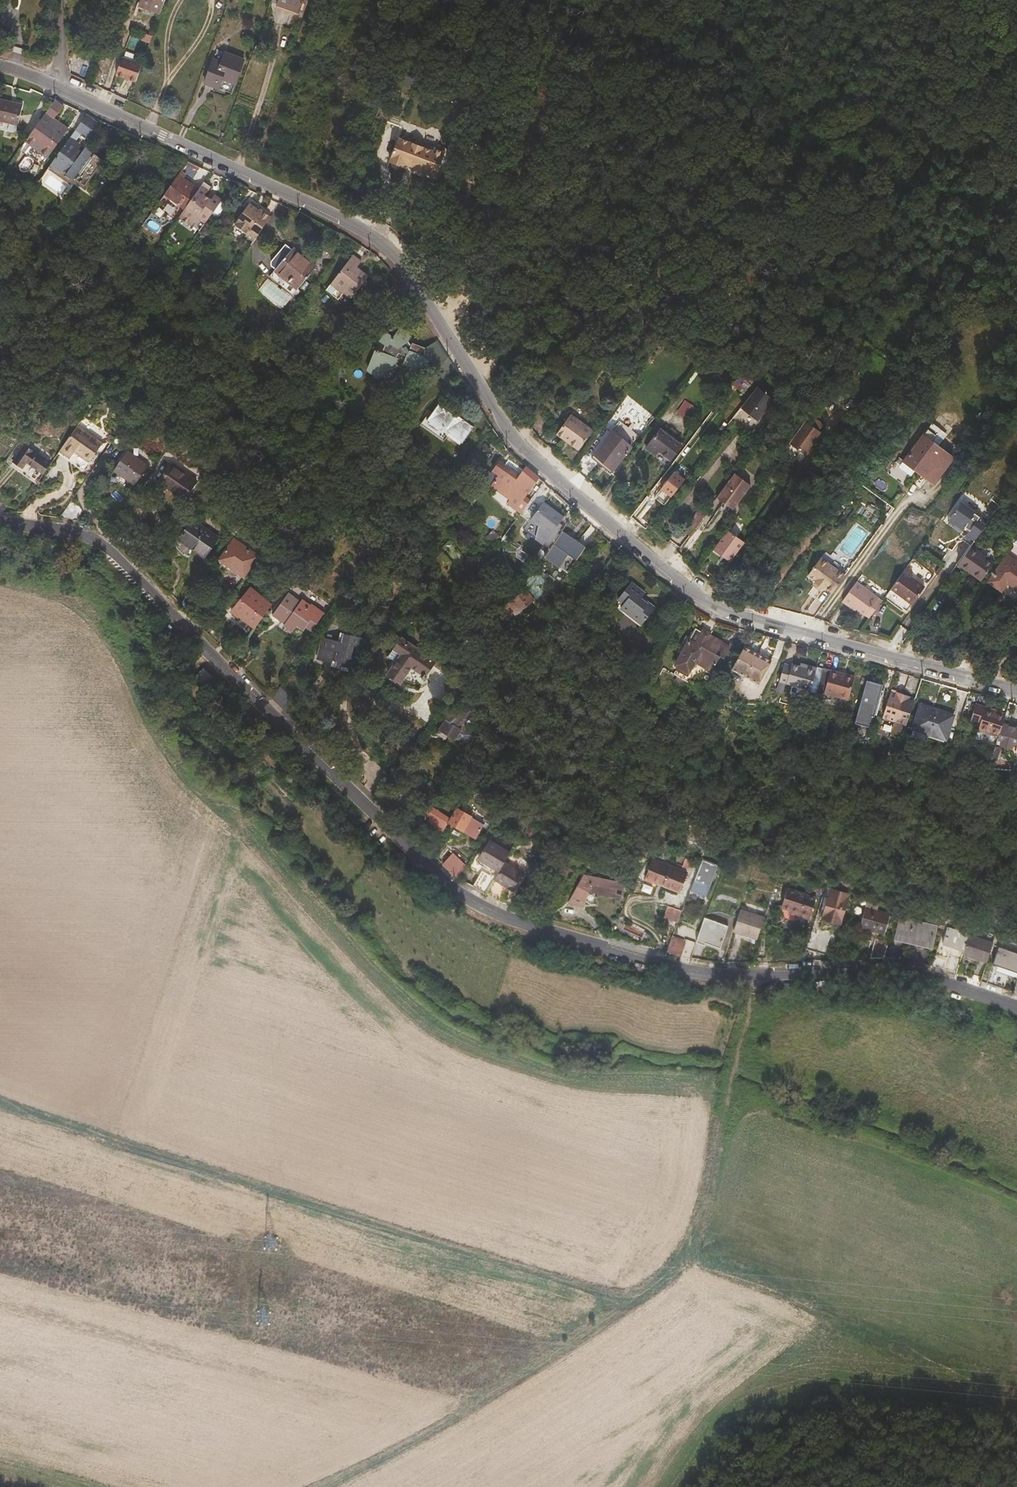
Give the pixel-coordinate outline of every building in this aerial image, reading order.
[(164,0),(141,0),(139,7),(158,15),(164,0)] [(240,7),(235,18),(247,24),(253,12),(240,7)] [(212,32),(199,65),(225,76),(239,42),(212,32)] [(137,82),(144,63),(123,55),(116,74),(137,82)] [(9,125),(17,127),(22,105),(0,100),(0,123),(9,125)] [(54,118),(63,105),(54,100),(25,141),(48,157),(68,128),(60,122),(57,125),(51,121),(54,118)] [(419,122),(420,121),(418,117),(413,115),(409,117),(409,118),(394,113),(386,137),(401,142),(402,139),(411,143),(411,145),(421,148),(422,147),(433,151),(442,126),(430,122),(429,125),(419,122)] [(98,122),(86,114),(75,129),(82,133),(87,137),(98,122)] [(13,136),(16,134),(17,127),(9,125),(8,135),(13,136)] [(70,137),(76,141),(82,133),(75,129),(70,137)] [(79,148),(78,142),(76,141),(70,137),(51,164),(62,172),(65,169),(77,178),(95,154),(86,148),(83,153),(78,150),(79,148)] [(96,153),(88,165),(96,170),(104,159),(96,153)] [(179,171),(164,193),(169,197),(172,192),(183,200),(180,204),(184,207),(197,188),(182,178),(184,174),(179,171)] [(182,210),(178,216),(190,224),(196,216),(204,222),(205,220),(217,204),(210,198),(208,197),(206,199),(201,196),(209,185),(202,180),(197,188),(184,207),(182,210)] [(172,192),(169,197),(180,204),(183,200),(172,192)] [(220,199),(213,194),(210,198),(217,204),(220,199)] [(233,225),(247,234),(250,229),(257,234),(270,215),(258,208),(257,209),(248,203),(233,225)] [(250,229),(247,234),(253,239),(257,234),(250,229)] [(278,267),(300,286),(316,267),(293,248),(292,249),(286,244),(272,261),(272,265),(276,269),(278,267)] [(327,292),(339,301),(346,291),(355,297),(367,280),(366,275),(356,268),(361,262),(352,256),(327,292)] [(270,276),(293,295),(300,286),(278,267),(276,269),(270,276)] [(377,352),(371,369),(379,376),(390,369),(396,369),(398,362),(397,360),(401,355),(408,358),(405,365),(426,372),(430,362),(439,368),(447,357),(437,341),(427,349),(410,343),(411,337),(401,330),(394,339),(386,333),(380,342),(388,348),(385,354),(377,352)] [(439,368),(437,371),(445,383),(459,374),(447,357),(439,368)] [(728,397),(746,408),(759,388),(742,376),(728,397)] [(686,399),(678,412),(688,419),(696,406),(686,399)] [(801,404),(799,408),(807,413),(809,409),(801,404)] [(440,405),(426,426),(439,435),(443,429),(449,433),(463,443),(475,426),(460,417),(459,418),(456,417),(458,415),(455,413),(454,415),(440,405)] [(573,446),(587,426),(564,411),(551,431),(573,446)] [(633,428),(611,414),(604,424),(625,439),(633,428)] [(742,417),(738,424),(752,432),(756,426),(742,417)] [(789,424),(774,446),(791,457),(806,435),(802,432),(806,426),(793,417),(789,424)] [(653,423),(640,442),(650,449),(653,444),(665,452),(675,438),(653,423)] [(79,424),(62,449),(72,456),(76,450),(90,460),(103,441),(79,424)] [(604,424),(588,448),(608,462),(625,439),(604,424)] [(922,427),(897,463),(926,482),(944,454),(928,444),(934,435),(922,427)] [(443,429),(439,435),(445,439),(449,433),(443,429)] [(24,465),(21,470),(38,482),(52,463),(26,445),(16,460),(24,465)] [(608,462),(588,448),(585,452),(605,467),(608,462)] [(112,472),(133,487),(146,469),(125,454),(112,472)] [(539,477),(526,466),(521,474),(501,459),(495,468),(501,473),(493,483),(513,497),(510,500),(518,506),(539,477)] [(16,460),(13,464),(21,470),(24,465),(16,460)] [(162,479),(187,497),(199,479),(175,461),(162,479)] [(744,475),(728,465),(712,490),(728,501),(744,475)] [(672,496),(686,479),(672,466),(657,484),(672,496)] [(745,476),(744,475),(728,501),(745,476)] [(82,512),(80,505),(72,499),(60,516),(69,518),(77,520),(82,512)] [(693,500),(677,524),(686,530),(701,506),(693,500)] [(546,543),(553,532),(565,515),(545,501),(533,518),(541,524),(540,527),(538,537),(546,543)] [(973,518),(952,504),(942,520),(948,523),(947,524),(948,524),(947,526),(948,527),(946,529),(955,534),(956,532),(957,532),(959,528),(963,531),(958,537),(964,540),(967,542),(968,541),(978,525),(980,522),(973,518)] [(182,537),(208,555),(222,536),(195,517),(182,537)] [(538,537),(540,527),(531,520),(525,528),(538,537)] [(562,531),(544,556),(582,583),(591,571),(582,564),(590,552),(562,531)] [(734,546),(717,535),(704,555),(721,566),(734,546)] [(235,561),(233,565),(248,575),(263,554),(237,537),(225,553),(235,561)] [(964,547),(952,566),(974,580),(985,561),(964,547)] [(153,557),(143,548),(135,558),(145,570),(153,557)] [(881,569),(887,561),(875,552),(869,561),(881,569)] [(221,559),(232,567),(233,565),(235,561),(225,553),(221,559)] [(838,589),(849,571),(824,554),(812,573),(820,578),(819,579),(820,580),(827,585),(828,586),(830,584),(838,589)] [(154,579),(163,567),(153,557),(145,570),(154,579)] [(977,585),(1006,603),(1016,586),(1016,573),(994,559),(977,585)] [(915,560),(898,586),(916,598),(931,576),(920,569),(923,565),(915,560)] [(865,595),(878,574),(866,566),(850,590),(857,595),(859,591),(865,595)] [(591,571),(582,583),(589,588),(598,575),(591,571)] [(880,605),(894,584),(878,574),(865,595),(869,598),(880,605)] [(614,602),(642,624),(656,608),(642,597),(645,593),(631,581),(614,602)] [(898,586),(894,584),(880,605),(884,607),(898,586)] [(241,613),(257,625),(274,602),(251,585),(236,606),(242,610),(241,613)] [(291,590),(275,612),(288,621),(287,622),(296,629),(300,623),(306,627),(309,625),(314,628),(328,609),(316,600),(314,603),(305,596),(304,599),(291,590)] [(530,591),(500,603),(505,616),(535,604),(530,591)] [(190,593),(181,605),(191,615),(200,602),(190,593)] [(233,610),(239,615),(241,613),(242,610),(236,606),(233,610)] [(676,663),(689,670),(695,660),(697,657),(710,633),(711,631),(697,624),(676,663)] [(324,637),(320,657),(339,660),(337,667),(344,668),(344,669),(350,670),(351,666),(353,666),(357,660),(358,656),(353,655),(355,644),(366,646),(368,637),(345,633),(343,641),(324,637)] [(722,640),(710,633),(697,657),(704,661),(705,667),(712,670),(720,655),(723,656),(724,655),(722,654),(727,646),(721,642),(722,640)] [(402,655),(388,676),(400,684),(413,665),(428,675),(437,662),(401,639),(394,650),(402,655)] [(772,657),(746,644),(733,668),(760,682),(772,657)] [(248,651),(240,663),(252,671),(260,659),(248,651)] [(813,668),(798,662),(783,656),(775,674),(805,686),(813,668)] [(704,661),(697,657),(695,660),(705,667),(704,661)] [(799,658),(798,662),(813,668),(815,664),(799,658)] [(671,671),(685,678),(689,670),(676,663),(671,671)] [(835,675),(836,672),(821,665),(810,691),(817,694),(819,691),(841,700),(850,680),(835,675)] [(195,676),(204,686),(206,685),(213,677),(204,667),(195,676)] [(836,672),(835,675),(850,680),(851,678),(836,672)] [(213,677),(206,685),(210,689),(218,682),(213,677)] [(883,683),(867,678),(858,707),(858,709),(854,720),(859,721),(868,724),(872,713),(874,714),(883,683)] [(275,697),(287,709),(297,694),(285,682),(275,697)] [(883,715),(907,723),(916,695),(897,689),(896,692),(890,690),(883,715)] [(290,712),(301,697),(297,694),(287,709),(290,712)] [(946,737),(954,714),(921,702),(912,726),(946,737)] [(989,733),(999,736),(1006,713),(986,707),(987,706),(976,703),(971,720),(982,723),(977,737),(987,740),(989,733)] [(446,720),(440,729),(454,740),(455,739),(469,748),(472,751),(474,750),(476,749),(478,746),(479,740),(482,735),(482,734),(481,732),(478,730),(472,728),(469,729),(464,720),(469,716),(476,715),(475,707),(468,708),(466,704),(455,708),(447,717),(448,718),(448,720),(447,721),(446,720)] [(868,724),(859,721),(855,732),(865,735),(868,724)] [(414,791),(424,797),(426,794),(415,788),(414,791)] [(452,820),(455,816),(424,797),(414,791),(407,802),(427,814),(428,813),(433,816),(430,822),(441,828),(430,848),(434,852),(452,820)] [(460,806),(455,816),(452,820),(456,823),(465,809),(460,806)] [(487,822),(475,815),(465,809),(456,823),(466,828),(479,836),(487,822)] [(490,841),(480,859),(501,871),(506,861),(511,853),(490,841)] [(456,853),(445,864),(461,877),(468,865),(456,853)] [(680,892),(688,870),(654,857),(645,880),(680,892)] [(501,871),(480,859),(478,862),(499,874),(501,871)] [(692,890),(708,896),(719,865),(703,859),(692,890)] [(515,891),(526,873),(506,861),(501,871),(499,874),(496,879),(487,894),(500,900),(508,887),(515,891)] [(487,894),(496,879),(484,872),(475,887),(487,894)] [(573,904),(586,906),(589,891),(616,895),(618,888),(624,889),(626,880),(579,872),(573,904)] [(800,916),(811,919),(818,896),(788,887),(783,906),(801,912),(800,916)] [(823,913),(839,918),(844,901),(828,896),(823,913)] [(669,904),(663,923),(677,928),(684,910),(669,904)] [(860,924),(884,932),(890,915),(866,907),(860,924)] [(736,931),(758,939),(765,918),(742,911),(736,931)] [(931,951),(938,931),(902,919),(897,936),(918,942),(916,946),(931,951)] [(713,927),(706,946),(717,950),(722,952),(726,939),(728,932),(713,927)] [(945,949),(964,955),(969,938),(951,932),(945,949)] [(865,958),(883,958),(888,942),(889,940),(872,935),(865,958)] [(916,946),(918,942),(897,936),(895,940),(916,946)] [(962,959),(985,967),(992,945),(969,938),(964,955),(962,959)] [(716,954),(723,956),(728,940),(726,939),(722,952),(717,950),(716,954)] [(830,960),(833,949),(810,942),(805,955),(815,958),(816,956),(830,960)] [(901,951),(888,942),(883,958),(897,961),(900,962),(901,951)] [(686,948),(673,944),(668,958),(683,962),(686,948)] [(997,952),(992,970),(1016,978),(1016,959),(997,952)] [(1003,994),(1013,997),(1016,985),(1016,982),(1008,979),(1003,994)]
